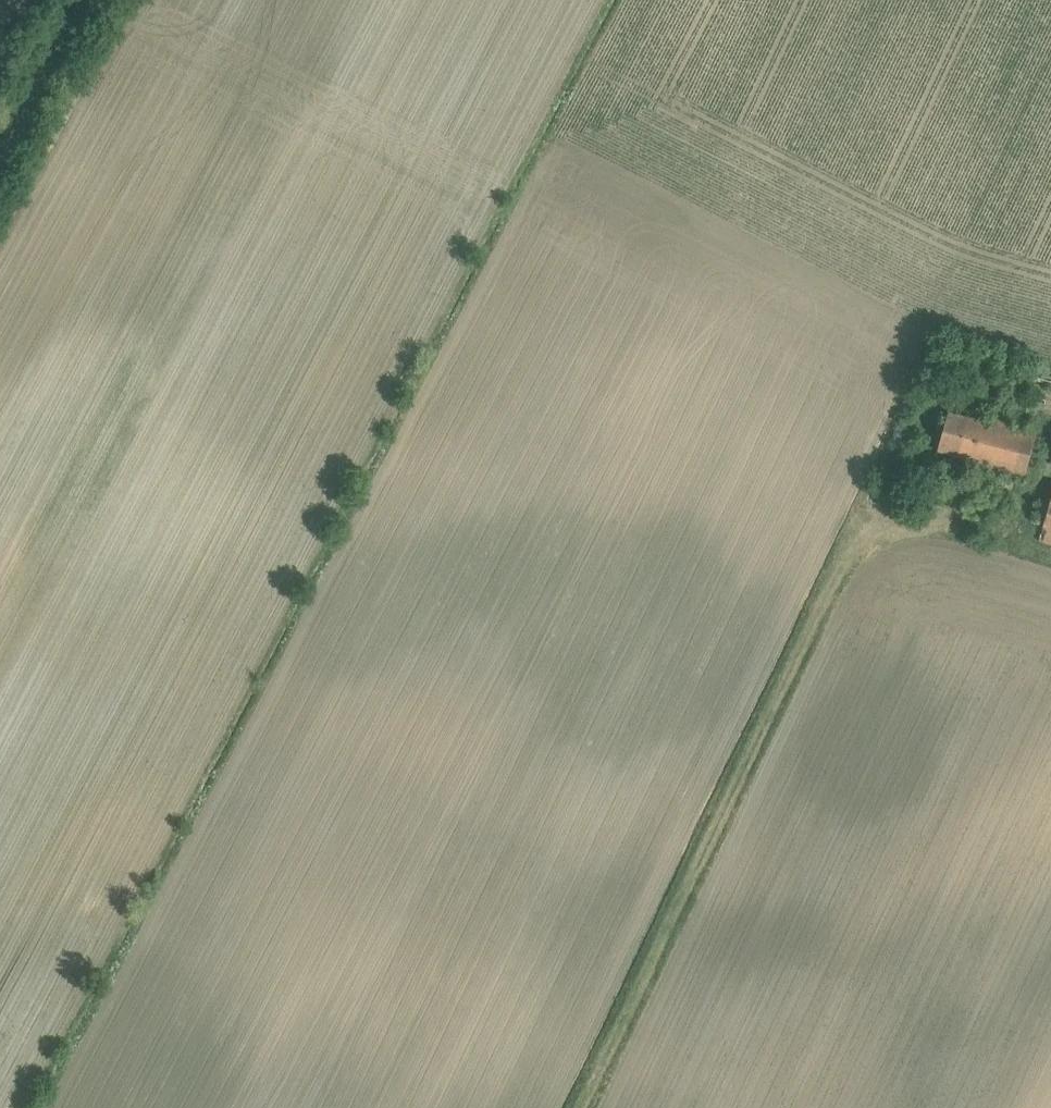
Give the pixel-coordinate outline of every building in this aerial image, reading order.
[(953,410),(939,455),(1028,482),(1042,438),(953,410)]
